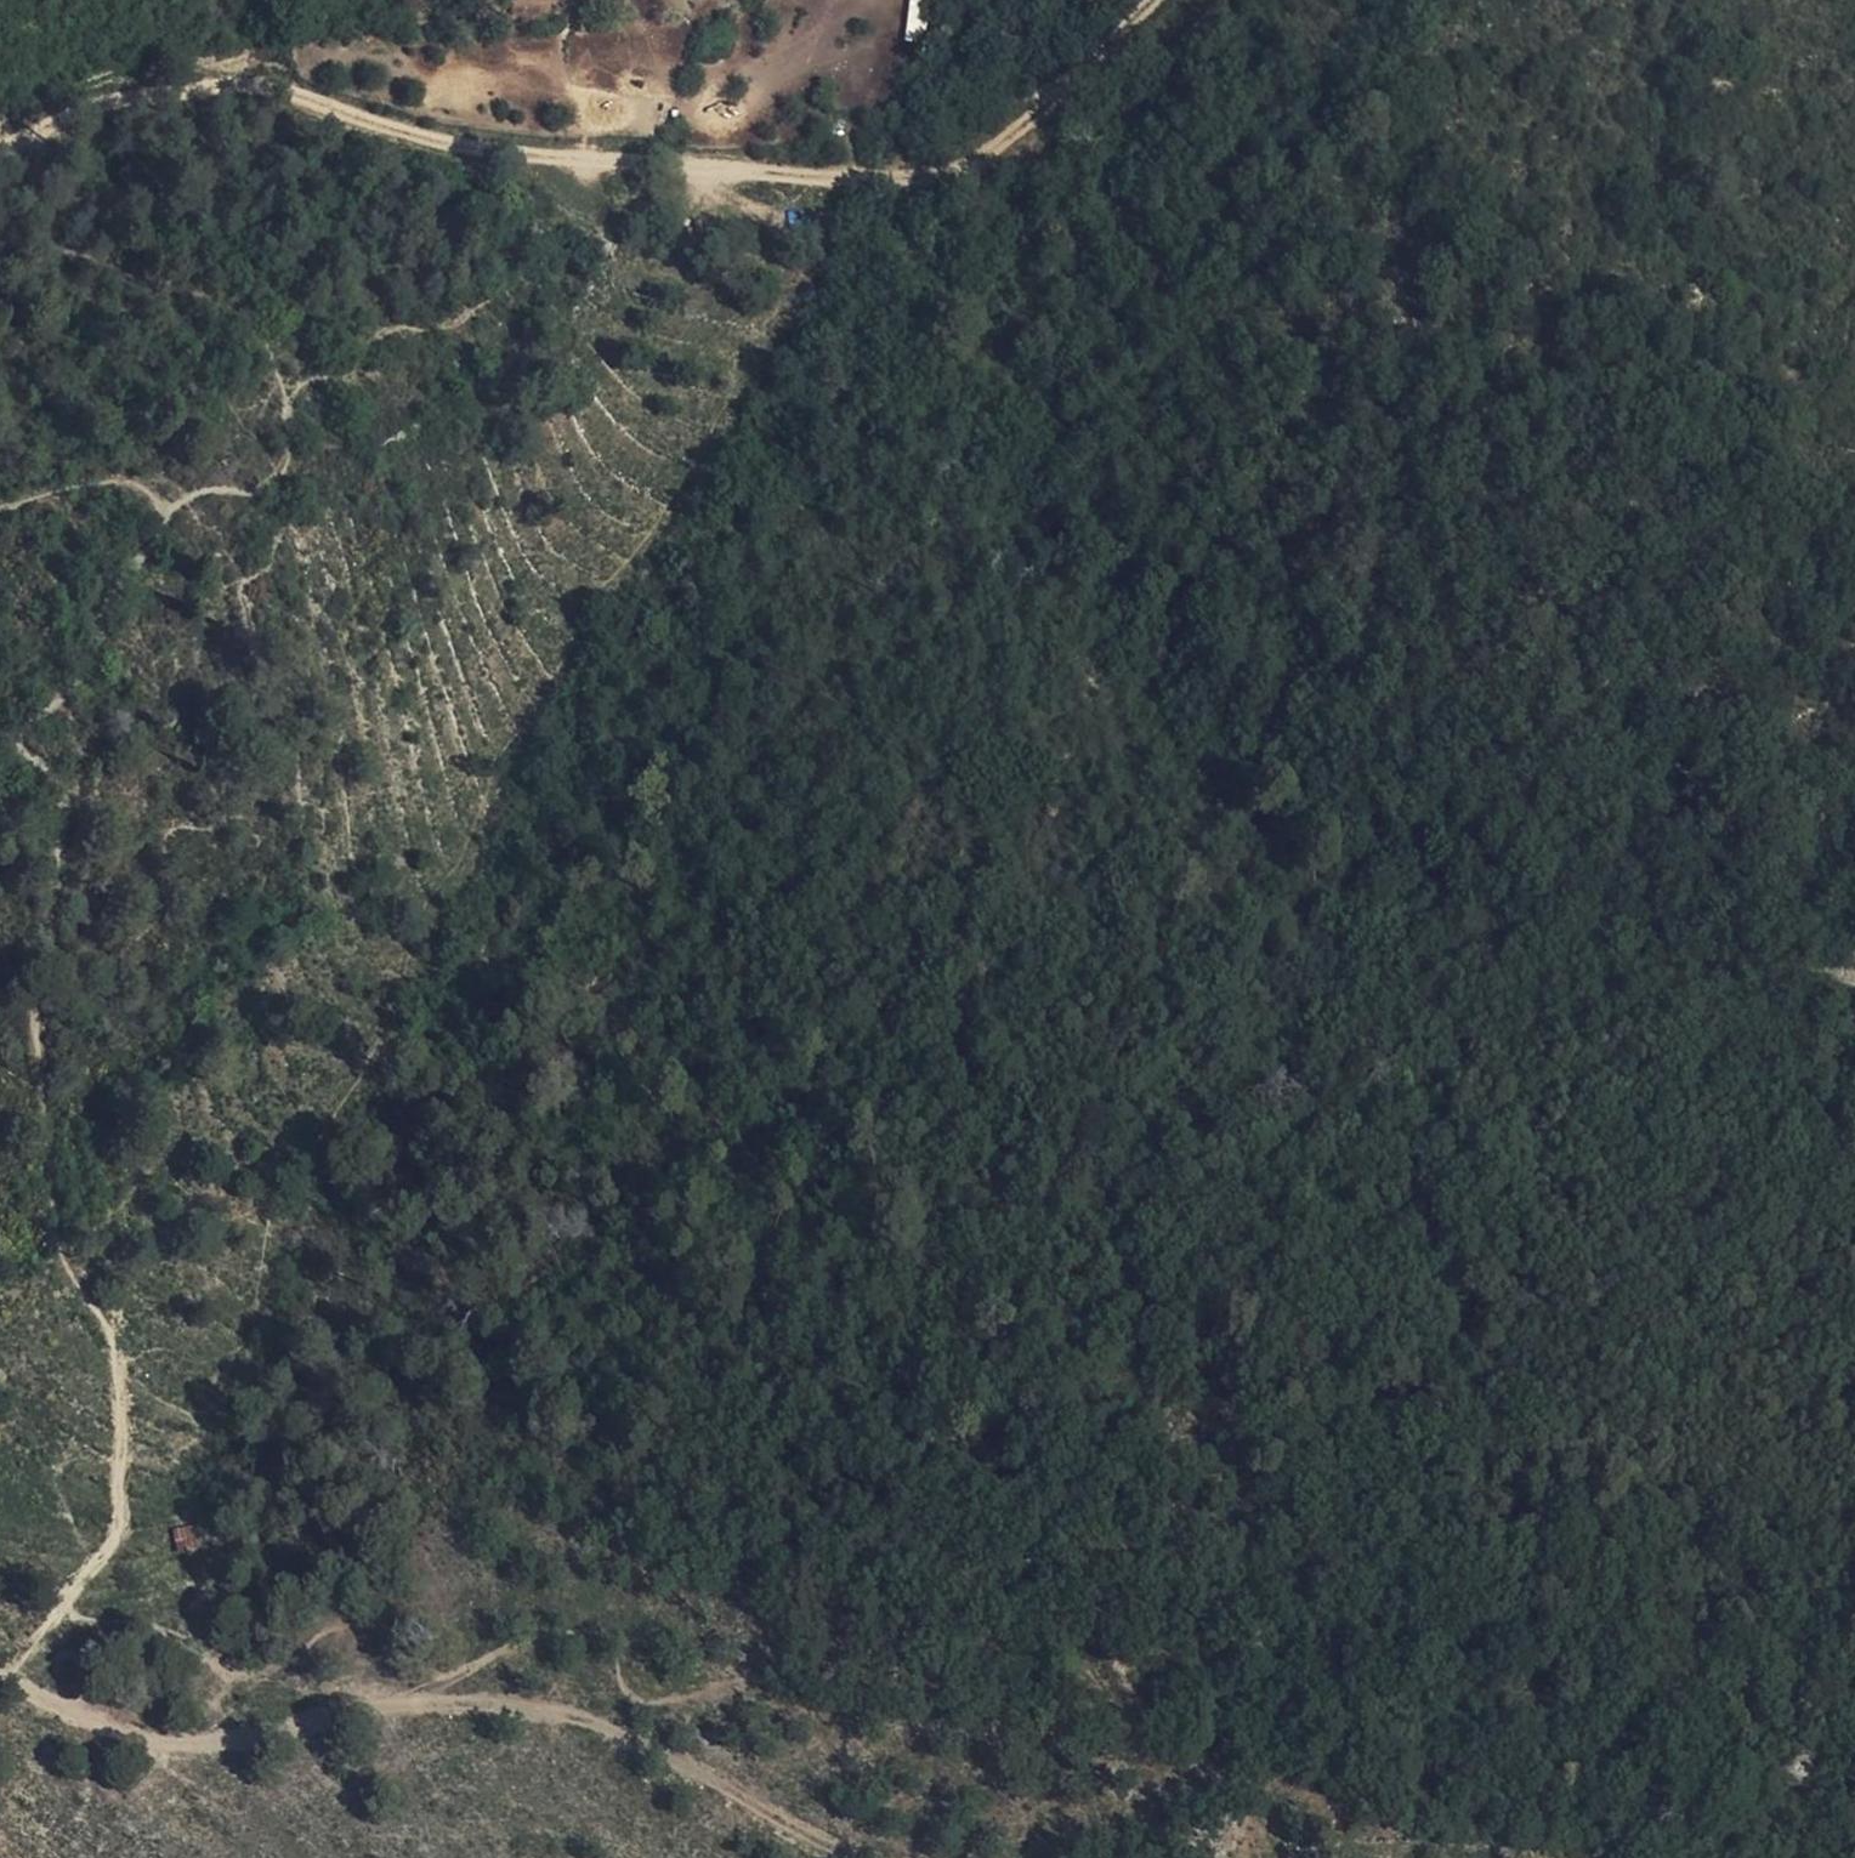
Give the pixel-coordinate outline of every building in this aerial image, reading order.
[(925,37),(926,0),(907,0),(905,36),(925,37)] [(195,1523),(170,1528),(175,1553),(200,1549),(195,1523)]
